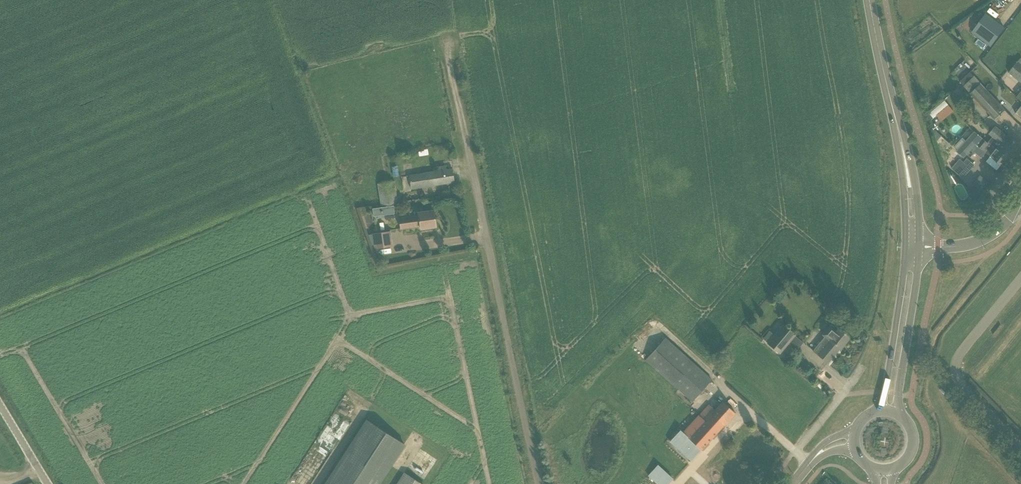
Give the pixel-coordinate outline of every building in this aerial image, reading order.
[(986,13),(972,32),(991,47),(1005,28),(986,13)] [(1020,82),(1020,59),(1009,73),(1020,82)] [(992,117),(994,119),(1004,110),(981,83),(975,76),(974,77),(970,72),(961,81),(971,93),(992,117)] [(947,99),(930,112),(935,118),(938,116),(942,121),(956,111),(947,99)] [(1011,160),(1020,148),(1020,145),(1009,135),(1007,136),(995,126),(989,134),(993,137),(989,142),(997,149),(1011,160)] [(962,138),(954,147),(958,151),(957,151),(958,152),(958,154),(961,157),(963,156),(965,158),(968,154),(969,153),(971,151),(974,153),(977,149),(979,147),(991,156),(986,162),(997,171),(1001,165),(1005,168),(1011,160),(997,149),(989,142),(988,143),(983,139),(975,132),(966,141),(964,139),(962,138)] [(953,169),(963,178),(975,165),(967,158),(964,162),(961,159),(953,169)] [(438,171),(410,175),(411,188),(411,189),(417,188),(445,184),(454,182),(452,169),(447,170),(438,171)] [(377,184),(381,207),(398,205),(395,181),(377,184)] [(970,190),(979,198),(986,190),(976,182),(970,190)] [(382,215),(381,207),(372,208),(373,216),(382,215)] [(420,226),(421,229),(436,227),(434,211),(418,213),(419,216),(399,219),(401,229),(420,226)] [(372,234),(374,248),(393,246),(391,232),(372,234)] [(818,354),(828,363),(840,348),(841,349),(851,338),(840,328),(833,322),(822,335),(824,337),(813,351),(818,354)] [(767,343),(780,354),(795,335),(783,325),(774,335),(769,331),(763,338),(768,342),(767,343)] [(645,362),(679,391),(679,390),(693,402),(712,380),(665,338),(645,362)] [(686,435),(678,444),(694,458),(702,449),(735,413),(723,402),(716,410),(710,405),(684,434),(686,435)] [(334,448),(350,422),(335,412),(318,439),(334,448)] [(367,420),(326,483),(378,483),(404,444),(367,420)] [(691,483),(719,483),(737,464),(722,450),(691,483)] [(404,473),(397,483),(421,483),(404,473)]
